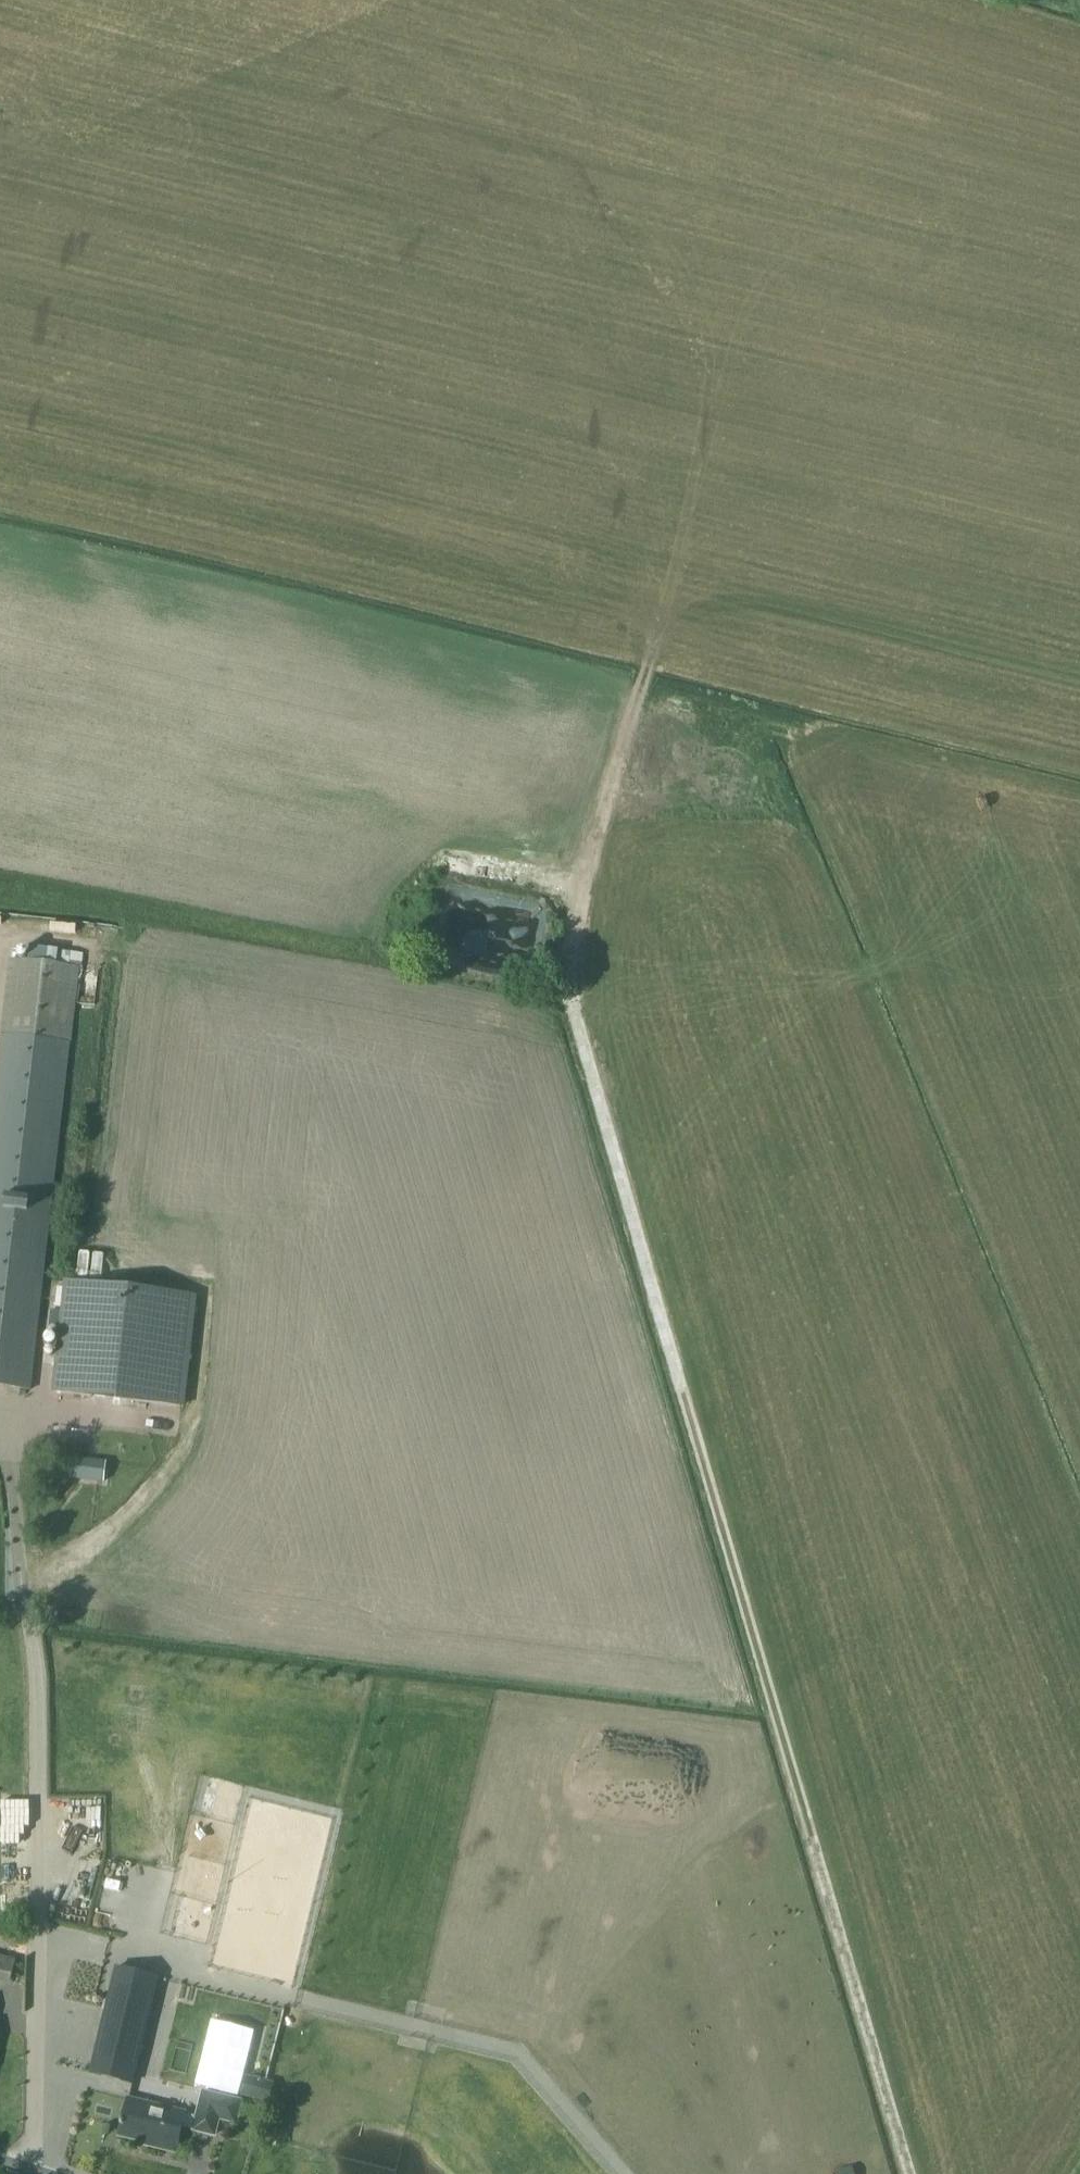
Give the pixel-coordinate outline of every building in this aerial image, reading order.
[(72,1045),(81,969),(9,960),(0,1039),(0,1388),(33,1392),(72,1045)] [(180,1408),(193,1297),(82,1284),(81,1284),(76,1283),(72,1283),(64,1282),(52,1393),(180,1408)] [(73,1459),(70,1480),(103,1484),(106,1462),(73,1459)] [(288,1937),(308,1955),(322,1941),(303,1922),(288,1937)] [(10,1982),(15,1962),(0,1958),(0,1980),(10,1982)] [(158,1979),(115,1969),(89,2076),(131,2087),(158,1979)] [(186,2116),(186,2115),(128,2101),(119,2138),(151,2146),(151,2148),(176,2155),(183,2128),(194,2131),(194,2132),(215,2137),(219,2121),(236,2125),(241,2103),(203,2094),(197,2119),(186,2116)]
